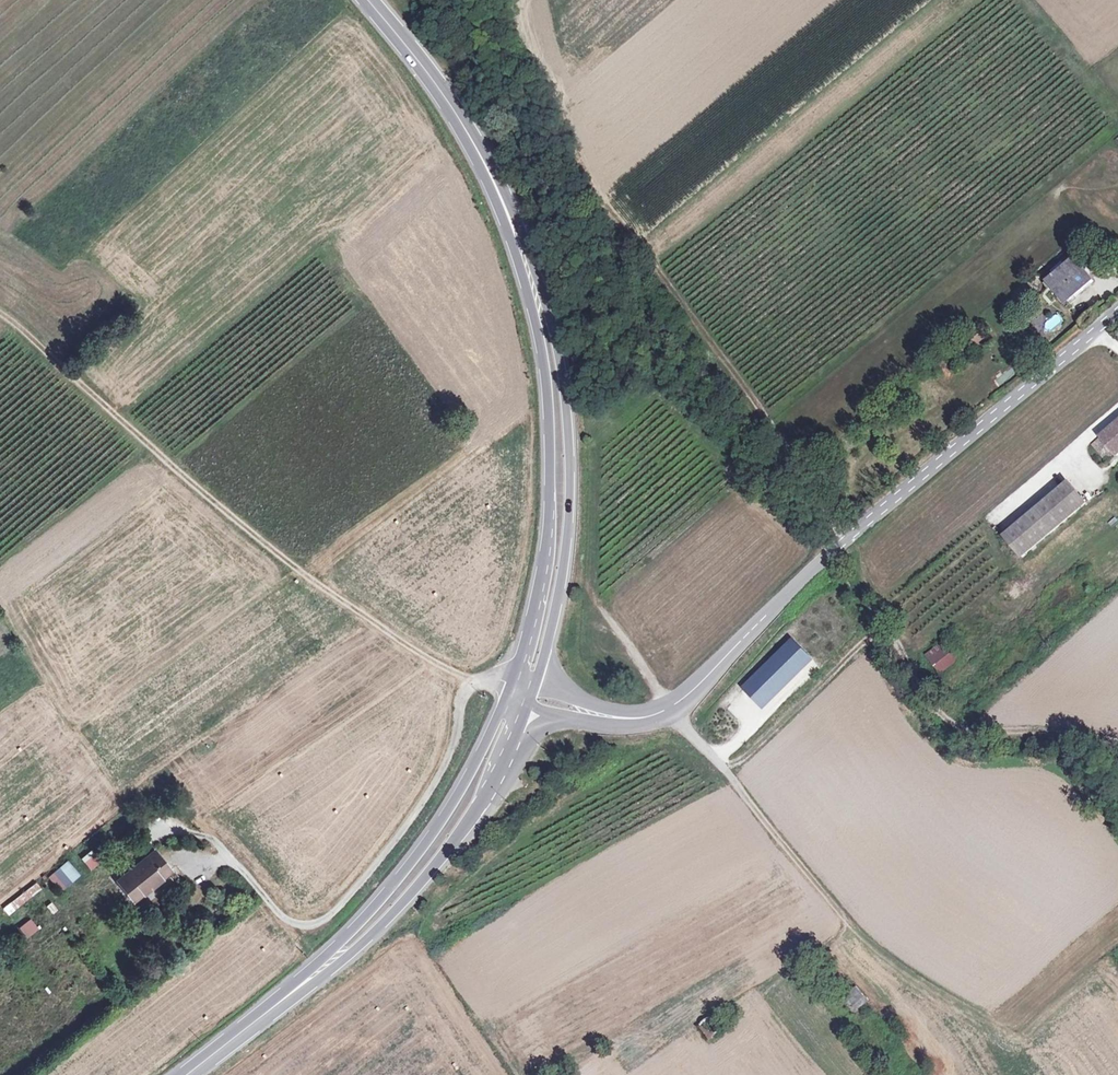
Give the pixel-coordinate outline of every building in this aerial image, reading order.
[(1042,272),(1049,282),(1076,259),(1084,252),(1077,244),(1042,272)] [(1076,259),(1049,282),(1053,287),(1042,295),(1045,298),(1048,296),(1056,290),(1067,304),(1094,281),(1088,275),(1097,267),(1087,256),(1078,262),(1076,259)] [(1108,461),(1116,454),(1117,453),(1117,422),(1101,436),(1093,444),(1108,461)] [(1061,490),(999,543),(1016,563),(1078,510),(1061,490)] [(928,655),(941,673),(958,659),(944,641),(928,655)] [(807,664),(788,645),(763,670),(767,675),(754,688),(768,703),(807,664)] [(767,675),(763,670),(740,692),(759,711),(768,703),(754,688),(767,675)] [(81,859),(90,871),(101,863),(92,851),(81,859)] [(134,900),(171,871),(155,851),(118,881),(134,900)] [(60,888),(69,880),(59,869),(50,877),(60,888)] [(37,884),(2,908),(7,914),(41,890),(37,884)] [(27,939),(39,930),(31,919),(19,928),(27,939)] [(856,988),(846,996),(858,1011),(868,1002),(856,988)] [(710,1017),(699,1025),(709,1040),(720,1032),(710,1017)]
